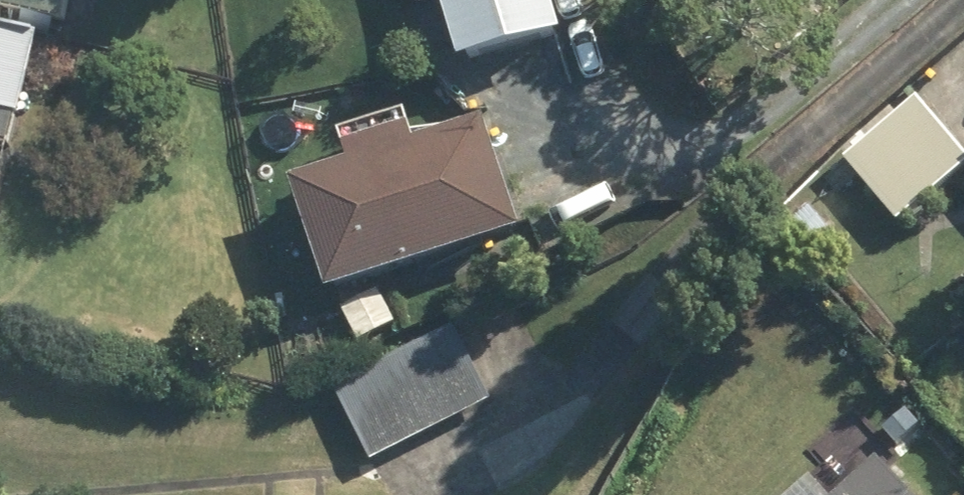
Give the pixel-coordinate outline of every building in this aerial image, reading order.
[(62,24),(67,0),(0,0),(0,12),(62,24)] [(458,72),(551,45),(538,0),(437,0),(458,72)] [(29,35),(0,29),(0,149),(7,150),(29,35)] [(914,98),(841,159),(896,225),(963,168),(963,157),(914,98)] [(282,193),(317,302),(512,240),(478,133),(419,152),(409,123),(335,146),(344,173),(282,193)] [(495,404),(455,328),(329,394),(369,470),(495,404)] [(868,465),(836,494),(896,494),(868,465)]
